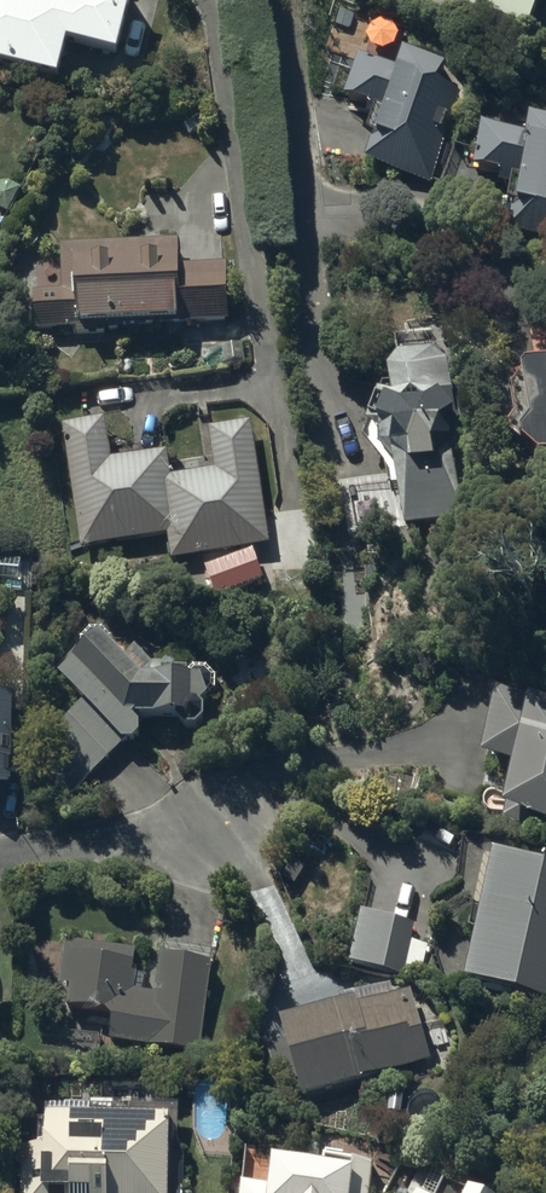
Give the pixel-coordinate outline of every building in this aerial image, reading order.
[(61,80),(69,44),(120,56),(134,0),(0,0),(0,65),(61,80)] [(458,8),(529,35),(539,9),(542,10),(545,0),(461,0),(458,8)] [(345,99),(371,107),(368,117),(375,119),(370,137),(374,138),(366,166),(435,187),(464,87),(446,82),(452,60),(404,46),(398,67),(357,56),(345,99)] [(510,204),(516,205),(512,230),(545,235),(545,116),(530,114),(528,131),(481,124),(475,170),(502,174),(500,185),(513,187),(510,204)] [(179,243),(60,246),(62,292),(35,293),(36,330),(83,328),(83,324),(229,320),(227,264),(180,266),(179,243)] [(349,535),(400,526),(401,531),(467,519),(454,450),(462,448),(452,400),(456,399),(446,348),(400,357),(390,370),(365,441),(386,464),(388,477),(341,486),(349,535)] [(532,424),(523,436),(525,448),(543,458),(545,457),(545,368),(524,372),(532,424)] [(65,426),(80,547),(174,536),(177,556),(269,544),(254,422),(208,427),(214,473),(172,478),(169,453),(112,460),(107,420),(65,426)] [(253,551),(204,567),(214,597),(263,581),(253,551)] [(0,557),(0,578),(20,580),(23,560),(0,557)] [(59,678),(84,703),(31,756),(73,798),(129,742),(136,750),(162,728),(198,728),(220,705),(207,677),(143,676),(102,635),(59,678)] [(514,766),(504,814),(545,822),(545,704),(495,694),(483,760),(514,766)] [(0,699),(0,787),(15,787),(15,699),(0,699)] [(494,853),(492,862),(486,860),(470,930),(476,932),(465,980),(545,999),(545,865),(494,853)] [(414,925),(361,913),(349,964),(403,976),(414,925)] [(137,949),(63,941),(58,986),(70,987),(67,1008),(107,1013),(113,1020),(110,1042),(202,1052),(214,951),(162,945),(156,995),(147,994),(149,974),(134,973),(137,949)] [(282,1022),(304,1099),(433,1061),(413,989),(394,995),(391,985),(340,1000),(341,1005),(282,1022)] [(47,1149),(21,1149),(21,1192),(179,1192),(179,1110),(47,1110),(47,1149)] [(357,1163),(327,1160),(327,1169),(275,1161),(271,1187),(242,1183),(241,1192),(355,1192),(357,1163)] [(446,1180),(440,1192),(475,1192),(446,1180)]
